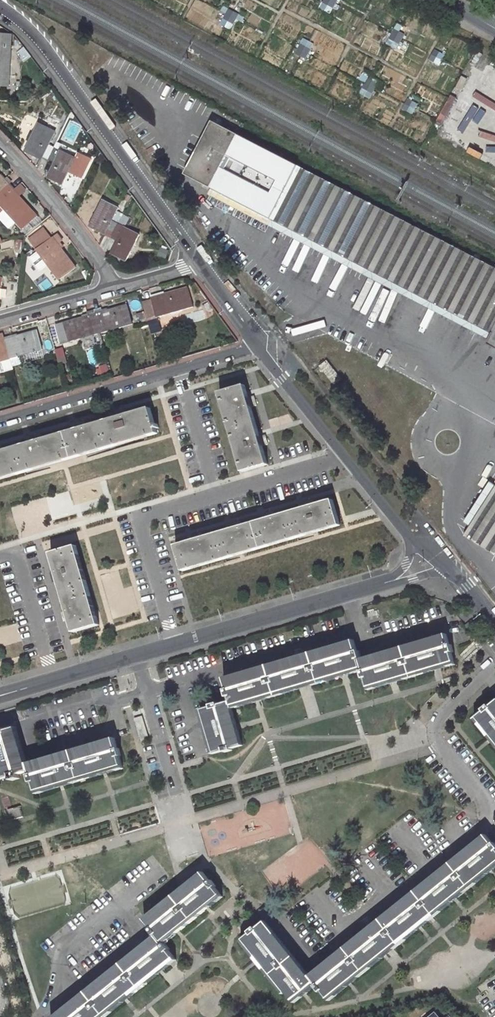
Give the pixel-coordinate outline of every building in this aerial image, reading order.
[(332,13),(337,0),(323,0),(320,9),(332,13)] [(388,43),(393,47),(405,35),(397,27),(389,34),(393,38),(388,43)] [(306,58),(313,44),(303,38),(296,53),(306,58)] [(0,39),(0,89),(9,90),(14,41),(0,39)] [(371,98),(378,82),(367,78),(360,94),(371,98)] [(50,142),(57,128),(41,120),(27,148),(35,152),(36,150),(49,156),(55,145),(50,142)] [(492,334),(487,345),(494,350),(494,269),(214,122),(186,175),(492,334)] [(63,182),(77,156),(55,145),(49,156),(55,159),(48,173),(56,177),(55,178),(63,182)] [(0,177),(0,190),(9,182),(4,177),(2,179),(0,177)] [(12,190),(14,188),(9,182),(0,190),(0,202),(9,212),(7,213),(15,221),(29,209),(12,190)] [(112,235),(123,214),(118,211),(119,208),(105,200),(90,226),(97,230),(99,228),(112,235)] [(124,261),(138,235),(124,227),(129,218),(123,214),(112,235),(117,238),(110,251),(116,255),(115,257),(124,261)] [(28,239),(59,278),(74,266),(56,243),(60,240),(55,234),(50,238),(42,228),(28,239)] [(37,252),(30,258),(40,271),(47,265),(37,252)] [(157,315),(192,305),(187,287),(159,294),(158,292),(150,294),(152,299),(142,302),(148,322),(158,319),(157,315)] [(106,327),(117,324),(118,326),(131,322),(126,304),(101,311),(101,308),(94,310),(99,329),(100,331),(107,329),(106,327)] [(82,334),(92,331),(93,333),(100,331),(99,329),(94,310),(86,312),(87,315),(64,322),(69,340),(82,336),(82,334)] [(158,319),(148,322),(151,332),(161,329),(158,319)] [(19,352),(28,349),(29,351),(42,347),(37,329),(12,336),(12,333),(4,335),(12,365),(22,363),(19,352)] [(12,366),(12,365),(4,335),(0,336),(0,370),(12,366)] [(84,346),(101,343),(100,335),(83,339),(84,346)] [(54,349),(58,364),(66,361),(62,346),(54,349)] [(342,379),(328,362),(322,368),(335,384),(342,379)] [(248,381),(222,389),(245,468),(272,460),(267,444),(272,442),(270,435),(265,436),(257,409),(262,408),(261,401),(255,403),(248,381)] [(160,431),(153,406),(115,417),(113,411),(107,413),(109,419),(79,427),(77,421),(70,423),(72,429),(40,438),(39,433),(32,435),(34,440),(3,449),(1,443),(0,444),(0,477),(160,431)] [(465,536),(494,555),(494,489),(465,536)] [(207,534),(175,543),(182,568),(341,522),(334,497),(313,503),(311,498),(304,500),(306,505),(285,511),(284,506),(276,508),(278,513),(242,523),(241,518),(234,520),(235,525),(215,531),(213,526),(206,528),(207,534)] [(77,544),(52,551),(56,565),(50,567),(52,573),(58,571),(67,601),(61,602),(62,609),(68,607),(75,630),(100,623),(77,544)] [(229,707),(358,671),(361,678),(362,678),(365,688),(451,664),(448,652),(450,651),(448,643),(446,643),(443,633),(356,659),(356,657),(358,656),(356,649),(354,650),(351,640),(220,678),(224,688),(221,689),(224,697),(226,696),(227,701),(216,704),(215,702),(207,705),(208,706),(196,710),(209,753),(220,750),(221,752),(230,749),(230,747),(240,743),(229,707)] [(494,698),(485,704),(484,703),(478,708),(479,710),(469,717),(494,750),(494,699),(494,698)] [(120,768),(117,756),(119,755),(117,747),(115,748),(112,737),(25,763),(14,726),(2,729),(2,728),(0,728),(0,777),(6,775),(8,779),(16,777),(14,772),(26,769),(28,773),(25,774),(27,781),(29,781),(33,793),(120,768)] [(17,804),(5,807),(8,818),(20,814),(17,804)] [(494,863),(494,849),(494,848),(494,847),(494,846),(490,840),(488,841),(481,833),(305,973),(262,918),(253,926),(251,924),(245,929),(246,931),(237,938),(279,991),(281,989),(290,1000),(310,984),(313,987),(316,986),(326,998),(494,863)] [(172,957),(165,948),(167,946),(162,940),(219,893),(212,884),(213,883),(208,876),(206,877),(199,869),(141,917),(147,926),(146,927),(151,933),(49,1016),(98,1016),(172,957)]
